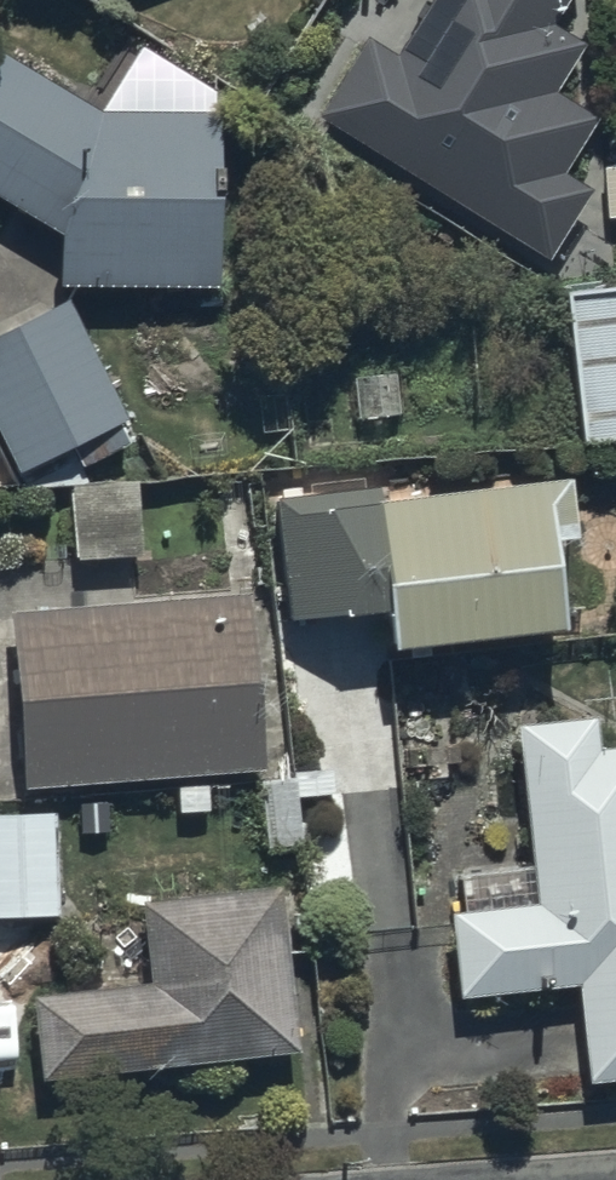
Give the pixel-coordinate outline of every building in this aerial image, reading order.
[(397,51),(370,35),(324,114),(549,259),(594,192),(560,169),(596,116),(555,89),(587,42),(559,26),(573,0),(431,0),(397,51)] [(53,222),(52,270),(210,275),(208,99),(89,98),(0,41),(0,192),(53,222)] [(568,286),(583,443),(615,440),(615,282),(568,286)] [(62,436),(74,460),(126,434),(114,410),(120,407),(60,286),(0,316),(0,413),(22,457),(62,436)] [(558,471),(272,496),(282,612),(386,603),(389,639),(556,625),(548,535),(564,534),(558,471)] [(133,474),(64,476),(69,550),(136,548),(136,543),(165,542),(164,497),(134,498),(133,474)] [(246,583),(5,600),(18,778),(258,762),(246,583)] [(456,898),(441,900),(450,983),(573,974),(582,1066),(615,1064),(615,737),(594,739),(590,704),(510,713),(525,855),(452,860),(456,898)] [(289,769),(255,773),(262,840),(299,837),(294,790),(331,786),(328,759),(288,764),(289,769)] [(0,802),(0,908),(52,908),(52,802),(0,802)] [(291,1045),(277,881),(216,885),(215,867),(183,869),(184,887),(138,890),(144,973),(28,983),(38,1069),(291,1045)]
